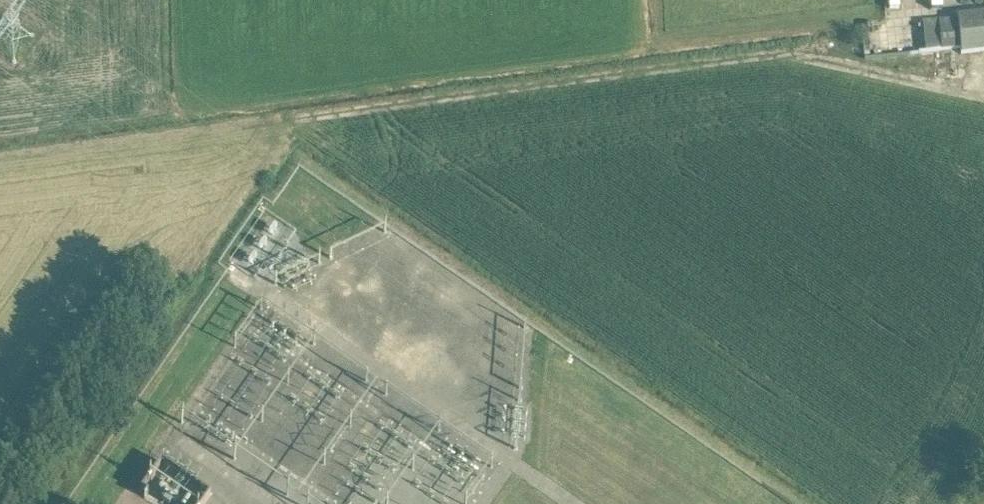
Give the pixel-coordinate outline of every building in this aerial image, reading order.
[(938,20),(938,21),(939,27),(940,38),(942,53),(960,51),(960,55),(983,52),(983,11),(957,15),(957,18),(938,20)]
